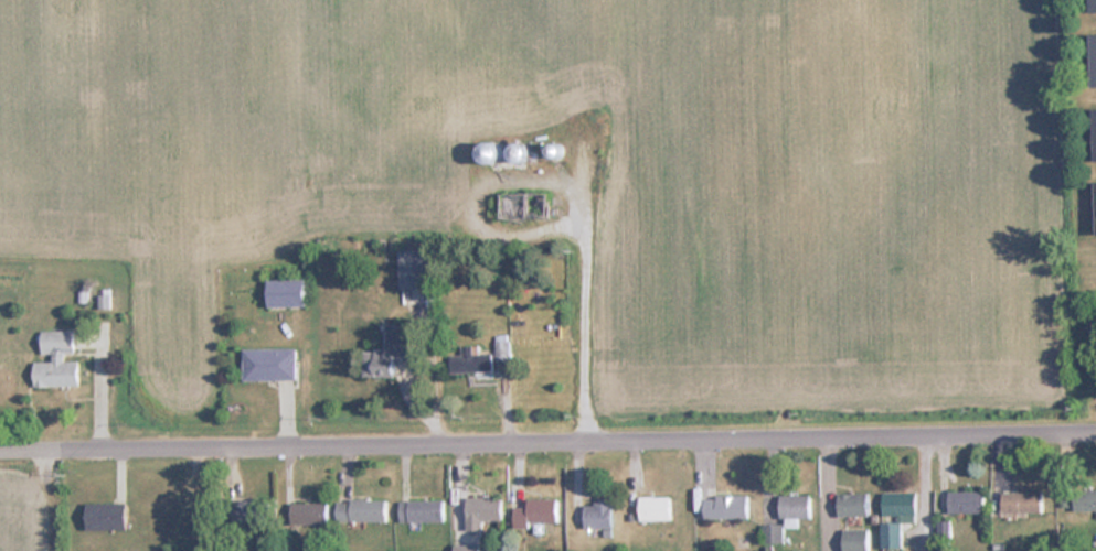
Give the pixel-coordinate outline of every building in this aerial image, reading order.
[(497,160),(494,141),(477,144),(481,163),(497,160)] [(528,158),(525,143),(509,145),(512,161),(528,158)] [(499,195),(499,218),(544,218),(544,195),(499,195)] [(433,250),(400,250),(400,288),(433,288),(433,250)] [(267,306),(304,306),(304,279),(267,279),(267,306)] [(364,377),(396,377),(396,361),(412,361),(412,325),(386,325),(386,350),(364,350),(364,377)] [(74,330),(40,330),(40,354),(50,354),(50,362),(34,362),(34,386),(79,385),(79,357),(75,357),(74,330)] [(478,346),(461,346),(461,354),(450,354),(450,372),(492,372),(492,353),(478,353),(478,346)] [(242,348),(242,380),(295,380),(295,348),(242,348)] [(1095,510),(1095,489),(1075,489),(1075,510),(1095,510)] [(950,513),(985,513),(985,491),(950,491),(950,513)] [(883,492),(883,515),(917,515),(917,492),(883,492)] [(1043,492),(1003,492),(1003,512),(1043,512),(1043,492)] [(838,494),(838,516),(868,516),(868,494),(838,494)] [(749,518),(749,495),(705,495),(705,518),(749,518)] [(811,495),(780,495),(780,518),(811,518),(811,495)] [(641,497),(641,520),(671,520),(671,496),(641,497)] [(482,530),(482,520),(502,520),(502,498),(466,498),(466,530),(482,530)] [(514,507),(514,524),(558,524),(558,498),(527,498),(527,507),(514,507)] [(586,528),(614,528),(614,498),(597,498),(597,504),(586,504),(586,528)] [(386,521),(386,500),(337,500),(337,521),(386,521)] [(400,521),(443,521),(443,500),(400,500),(400,521)] [(265,523),(265,501),(232,501),(232,523),(265,523)] [(328,524),(328,502),(291,502),(291,524),(328,524)] [(87,503),(88,529),(127,529),(127,503),(87,503)] [(902,548),(902,522),(883,522),(883,548),(902,548)] [(784,543),(784,525),(764,525),(764,543),(784,543)] [(844,530),(844,550),(869,550),(869,530),(844,530)]
